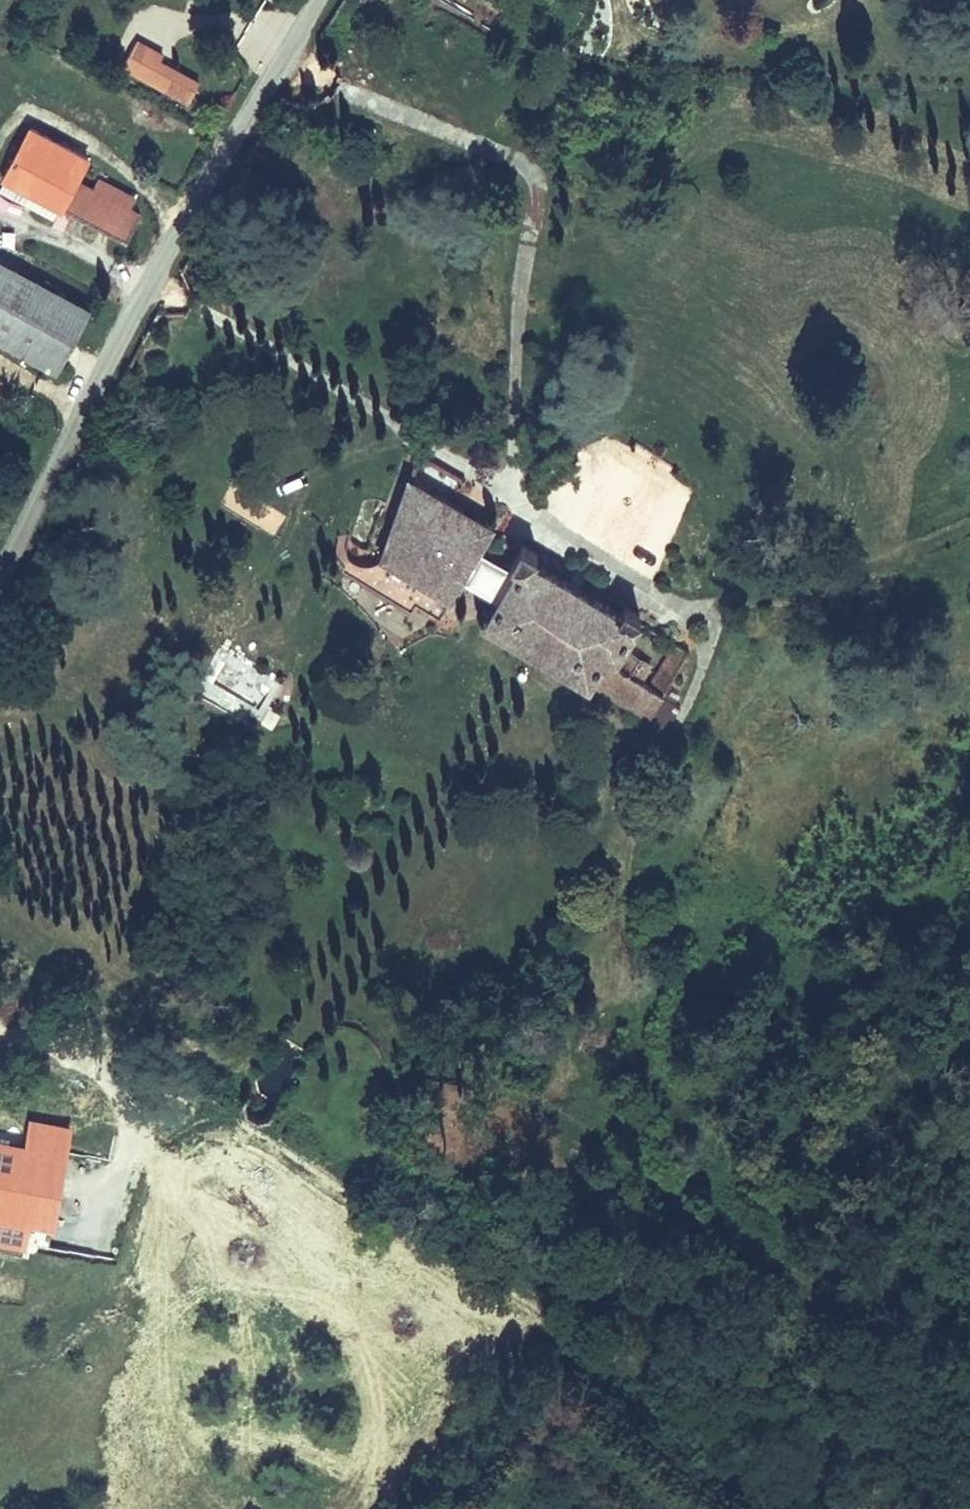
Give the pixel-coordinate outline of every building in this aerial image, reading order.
[(143,87),(147,79),(187,100),(200,78),(160,56),(163,50),(138,36),(118,73),(143,87)] [(81,178),(92,156),(33,124),(4,179),(7,181),(3,189),(56,218),(60,209),(64,212),(66,207),(129,240),(144,211),(134,206),(139,195),(102,175),(97,186),(81,178)] [(0,255),(0,340),(60,372),(95,307),(0,255)] [(483,526),(405,482),(378,558),(445,596),(483,526)] [(664,683),(656,677),(648,692),(635,685),(642,671),(624,663),(618,674),(598,662),(608,651),(620,653),(619,643),(635,615),(622,608),(616,613),(526,563),(531,554),(520,548),(488,599),(494,604),(487,620),(648,709),(664,683)] [(677,638),(656,677),(664,683),(688,645),(677,638)] [(664,698),(654,725),(670,731),(680,704),(664,698)] [(27,1187),(34,1142),(0,1136),(0,1182),(27,1187)] [(27,1187),(0,1182),(0,1194),(25,1198),(27,1187)]
